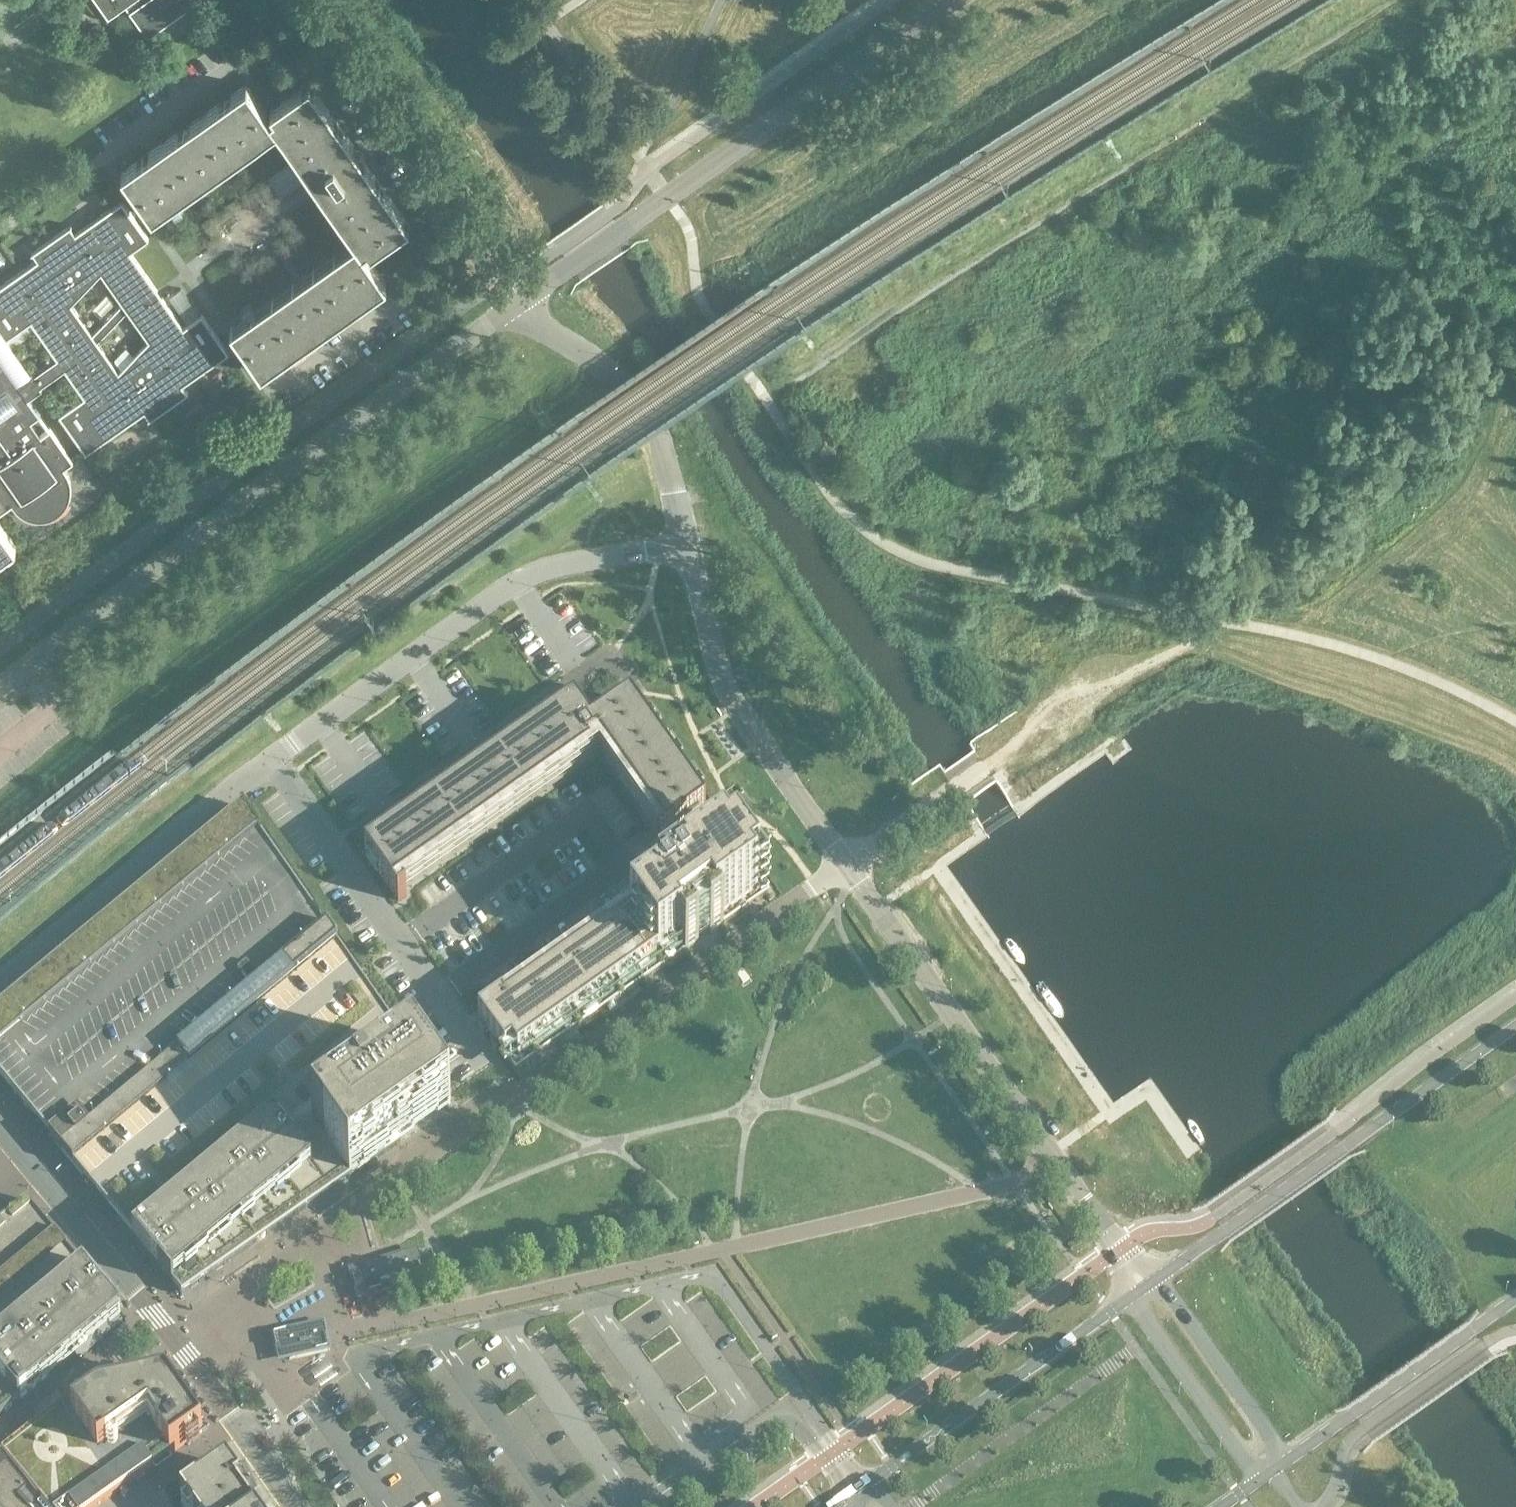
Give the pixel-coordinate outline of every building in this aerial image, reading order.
[(108,17),(131,1),(135,7),(129,11),(147,36),(198,0),(96,0),(108,17)] [(270,109),(273,113),(315,173),(318,171),(329,186),(325,188),(370,252),(409,224),(364,160),(358,165),(347,150),(354,146),(309,82),(270,109)] [(274,123),(246,84),(121,172),(152,216),(154,215),(150,210),(274,123)] [(292,161),(269,177),(282,196),(305,179),(292,161)] [(162,297),(158,300),(154,293),(157,290),(130,251),(149,238),(122,200),(74,233),(72,230),(74,229),(73,227),(33,256),(34,257),(36,255),(38,259),(0,286),(0,330),(11,346),(12,346),(6,338),(31,321),(57,358),(33,375),(31,372),(17,382),(0,358),(0,513),(12,504),(16,510),(24,516),(34,519),(44,519),(53,517),(61,511),(67,503),(71,493),(71,484),(68,474),(64,468),(73,461),(50,428),(40,435),(31,421),(40,415),(28,398),(42,388),(41,386),(65,369),(84,396),(59,414),(86,452),(145,410),(147,414),(146,415),(146,416),(186,388),(185,387),(184,388),(181,385),(229,352),(202,313),(183,326),(162,297)] [(230,327),(239,339),(261,371),(386,283),(359,243),(235,331),(232,326),(230,327)] [(16,543),(0,521),(0,555),(16,543)] [(630,701),(591,729),(574,704),(364,853),(393,893),(590,754),(586,750),(599,741),(602,746),(666,837),(706,809),(630,701)] [(397,1135),(444,1102),(449,1108),(451,1107),(243,807),(0,1009),(0,1071),(12,1086),(10,1087),(30,1111),(32,1110),(51,1133),(49,1134),(182,1295),(402,1141),(397,1135)] [(483,1025),(478,1028),(482,1034),(487,1031),(495,1043),(491,1046),(495,1052),(500,1049),(516,1072),(723,925),(720,920),(764,889),(766,892),(764,894),(765,896),(769,893),(751,867),(754,864),(750,858),(747,861),(732,840),(709,856),(707,853),(701,857),(703,860),(679,877),(678,876),(656,891),(657,893),(478,1019),(483,1025)] [(33,1388),(122,1314),(27,1199),(24,1201),(0,1222),(0,1416),(33,1388)] [(415,1251),(361,1268),(369,1295),(424,1278),(415,1251)] [(325,1328),(284,1337),(289,1359),(330,1350),(325,1328)] [(47,1506),(95,1506),(203,1432),(170,1385),(171,1385),(169,1379),(167,1380),(166,1380),(64,1402),(2,1451),(47,1506)] [(2,1451),(1,1452),(1,1451),(0,1452),(0,1506),(47,1506),(2,1451)] [(226,1464),(180,1496),(188,1506),(256,1506),(226,1464)]
